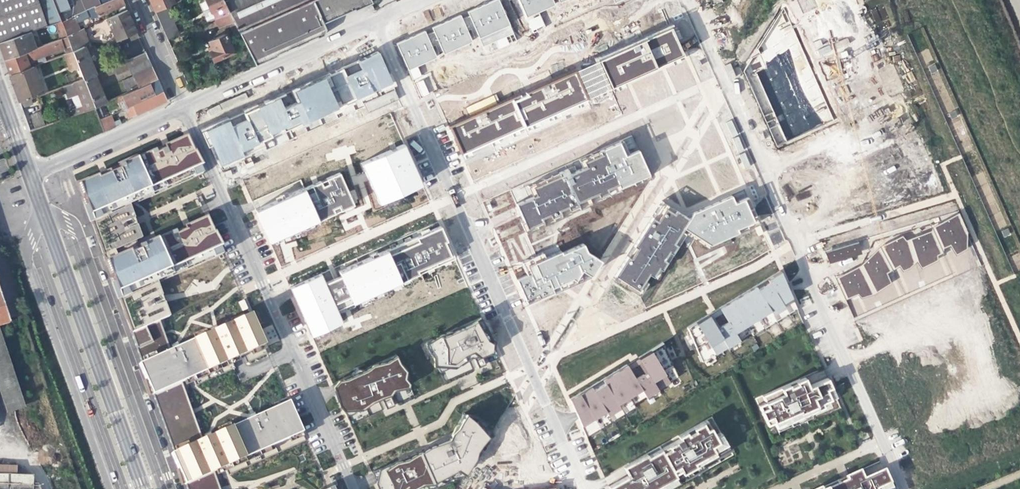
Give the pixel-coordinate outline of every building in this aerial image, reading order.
[(36,0),(27,0),(7,7),(0,10),(0,44),(29,34),(37,31),(51,26),(61,23),(60,21),(57,16),(47,19),(46,17),(42,18),(36,0)] [(7,7),(27,0),(0,0),(0,10),(7,7)] [(65,0),(51,0),(57,16),(60,21),(70,17),(72,17),(65,0)] [(72,0),(65,0),(72,17),(83,12),(82,7),(76,9),(72,0)] [(88,10),(111,0),(82,0),(86,10),(88,10)] [(113,10),(124,5),(122,0),(111,0),(88,10),(91,19),(113,10)] [(155,12),(163,9),(175,3),(174,0),(150,0),(155,12)] [(216,18),(228,12),(222,2),(222,0),(205,0),(207,5),(210,11),(213,10),(216,18)] [(222,2),(228,12),(232,22),(239,34),(241,39),(247,51),(248,53),(311,26),(302,6),(316,0),(227,0),(222,2)] [(252,61),(255,66),(277,56),(276,54),(316,37),(317,38),(323,35),(325,29),(322,23),(353,9),(354,11),(370,4),(368,0),(316,0),(302,6),(311,26),(248,53),(252,61)] [(406,70),(436,58),(431,46),(438,43),(443,53),(471,41),(467,31),(474,27),(483,47),(514,32),(499,0),(490,0),(468,10),(469,16),(463,19),(460,13),(431,26),(434,32),(426,35),(424,30),(393,43),(406,70)] [(525,18),(566,0),(517,0),(525,18)] [(783,8),(794,33),(809,26),(805,17),(818,11),(814,2),(818,0),(789,0),(789,1),(790,5),(783,8)] [(126,9),(124,5),(113,10),(115,14),(126,9)] [(115,14),(105,18),(114,38),(124,34),(127,33),(130,38),(137,35),(126,9),(115,14)] [(169,24),(163,9),(155,12),(162,27),(169,24)] [(219,27),(227,24),(232,22),(228,12),(216,18),(215,18),(219,27)] [(61,23),(65,35),(76,30),(70,17),(60,21),(61,23)] [(236,41),(241,39),(239,34),(232,22),(227,24),(236,41)] [(51,26),(57,41),(67,38),(65,35),(61,23),(51,26)] [(172,23),(169,24),(162,27),(167,39),(176,35),(172,23)] [(794,54),(783,30),(778,33),(774,25),(768,34),(772,46),(768,48),(764,40),(758,50),(760,55),(753,57),(744,71),(749,81),(758,77),(760,81),(784,70),(781,60),(794,54)] [(77,30),(76,30),(65,35),(67,38),(73,52),(79,68),(84,80),(95,75),(84,46),(79,35),(84,34),(81,28),(80,29),(77,30)] [(670,28),(447,126),(459,154),(609,87),(681,55),(670,28)] [(29,34),(0,44),(0,48),(1,52),(4,61),(35,50),(29,34)] [(88,45),(84,34),(79,35),(84,46),(88,45)] [(211,50),(208,51),(213,61),(233,52),(225,34),(207,41),(209,46),(211,50)] [(499,46),(516,40),(514,35),(497,41),(499,46)] [(64,50),(66,55),(73,52),(67,38),(57,41),(35,50),(4,61),(7,67),(10,75),(29,68),(27,63),(64,50)] [(821,55),(831,51),(829,46),(819,49),(821,55)] [(202,129),(218,164),(242,154),(240,149),(359,96),(368,112),(397,98),(376,51),(202,129)] [(69,71),(73,70),(79,68),(73,52),(66,55),(63,56),(69,71)] [(118,74),(131,68),(149,60),(146,53),(115,66),(118,74)] [(131,68),(134,76),(139,87),(157,79),(152,67),(149,60),(131,68)] [(242,68),(243,72),(255,66),(252,61),(243,65),(242,68)] [(893,64),(879,70),(891,97),(905,91),(893,64)] [(32,67),(29,68),(10,75),(14,87),(20,103),(27,101),(30,100),(44,95),(32,67)] [(73,70),(78,82),(84,80),(79,68),(73,70)] [(879,70),(865,77),(877,103),(891,97),(879,70)] [(106,102),(95,75),(84,80),(95,107),(106,102)] [(124,80),(129,92),(139,87),(134,76),(124,80)] [(865,77),(850,83),(863,109),(877,103),(865,77)] [(129,92),(125,94),(117,97),(122,109),(127,107),(127,108),(141,101),(162,91),(159,85),(157,79),(139,87),(129,92)] [(423,79),(415,84),(422,97),(430,92),(423,79)] [(95,107),(84,80),(78,82),(74,84),(78,95),(82,106),(74,110),(76,115),(95,107)] [(199,82),(189,87),(192,93),(202,89),(199,82)] [(850,83),(837,89),(849,115),(863,109),(850,83)] [(71,97),(78,95),(74,84),(67,86),(70,94),(71,97)] [(837,89),(823,95),(835,122),(849,115),(837,89)] [(165,96),(162,91),(141,101),(127,108),(129,111),(126,112),(126,114),(128,119),(167,101),(165,96)] [(813,99),(800,105),(812,132),(826,125),(813,99)] [(29,106),(28,104),(27,101),(20,103),(22,109),(29,106)] [(800,105),(786,111),(798,138),(812,132),(800,105)] [(913,112),(844,144),(852,160),(920,129),(913,112)] [(40,113),(25,119),(30,132),(45,126),(40,113)] [(105,132),(122,124),(120,119),(114,122),(111,114),(100,120),(105,132)] [(169,316),(157,283),(222,254),(205,217),(143,245),(129,208),(201,175),(184,137),(167,145),(105,173),(77,185),(131,333),(159,321),(169,316)] [(526,228),(650,178),(638,149),(623,155),(618,142),(578,158),(580,164),(529,184),(533,194),(515,201),(526,228)] [(420,185),(402,144),(362,162),(379,201),(420,185)] [(835,147),(787,168),(794,185),(842,164),(835,147)] [(877,179),(863,186),(874,210),(889,203),(890,205),(903,199),(904,201),(918,195),(919,197),(932,191),(933,193),(946,187),(935,163),(921,170),(921,168),(908,174),(907,171),(893,178),(892,176),(878,182),(877,179)] [(339,172),(254,210),(269,243),(352,205),(339,172)] [(823,196),(803,205),(815,229),(835,220),(835,221),(849,215),(850,217),(864,211),(853,187),(838,194),(837,192),(824,198),(823,196)] [(694,211),(689,219),(684,228),(709,245),(756,221),(746,197),(735,202),(732,195),(694,211)] [(689,219),(661,202),(613,276),(639,293),(651,275),(658,278),(684,228),(689,219)] [(861,265),(837,278),(844,299),(856,293),(860,297),(873,294),(889,283),(886,273),(900,265),(903,271),(910,268),(916,261),(921,267),(936,260),(936,255),(942,252),(942,249),(950,245),(955,255),(965,249),(967,235),(958,214),(875,242),(861,265)] [(288,289),(309,336),(344,321),(338,309),(453,258),(439,225),(338,272),(340,277),(325,282),(323,273),(288,289)] [(862,253),(857,238),(825,250),(830,265),(862,253)] [(526,275),(515,279),(526,303),(589,275),(598,259),(585,251),(581,242),(559,252),(556,245),(520,261),(526,275)] [(290,243),(275,247),(279,265),(294,261),(290,243)] [(708,314),(687,327),(702,362),(751,332),(753,336),(797,308),(780,270),(719,307),(727,325),(716,332),(708,314)] [(4,404),(20,401),(3,324),(5,323),(0,300),(0,387),(4,404)] [(302,432),(289,401),(202,439),(181,382),(232,360),(264,345),(250,314),(170,350),(159,321),(131,333),(187,488),(220,488),(214,472),(302,432)] [(492,347),(479,317),(425,341),(439,371),(472,356),(477,367),(484,364),(479,353),(492,347)] [(627,364),(570,399),(586,437),(631,410),(630,406),(678,376),(663,342),(638,357),(646,375),(634,382),(627,364)] [(409,385),(395,355),(330,383),(344,413),(380,397),(385,408),(393,405),(388,394),(409,385)] [(803,376),(787,383),(793,397),(808,391),(806,386),(807,385),(803,376)] [(772,421),(775,426),(808,412),(822,405),(821,402),(835,396),(826,377),(807,385),(806,386),(808,391),(793,397),(787,383),(760,395),(763,400),(756,404),(765,424),(772,421)] [(372,412),(382,410),(380,403),(370,405),(372,412)] [(811,418),(808,412),(775,426),(777,433),(811,418)] [(490,431),(463,413),(447,438),(370,472),(378,488),(413,488),(457,469),(463,473),(490,431)] [(654,487),(655,488),(663,488),(664,488),(661,483),(675,475),(673,473),(679,470),(680,472),(701,460),(713,454),(714,453),(713,450),(725,443),(724,441),(718,431),(713,434),(704,418),(676,435),(677,438),(646,455),(645,452),(636,457),(643,468),(627,477),(626,474),(605,486),(607,488),(650,488),(654,487)] [(726,440),(724,441),(725,443),(713,450),(714,453),(713,454),(715,457),(730,448),(726,440)] [(621,466),(626,474),(627,477),(643,468),(636,457),(621,466)] [(701,460),(680,472),(684,478),(705,467),(701,460)] [(33,474),(17,474),(17,461),(0,461),(0,488),(33,488),(33,474)] [(891,488),(889,485),(882,469),(860,479),(856,470),(835,479),(837,483),(823,488),(889,488),(891,488)] [(678,481),(675,475),(661,483),(664,488),(663,488),(664,488),(678,481)]
